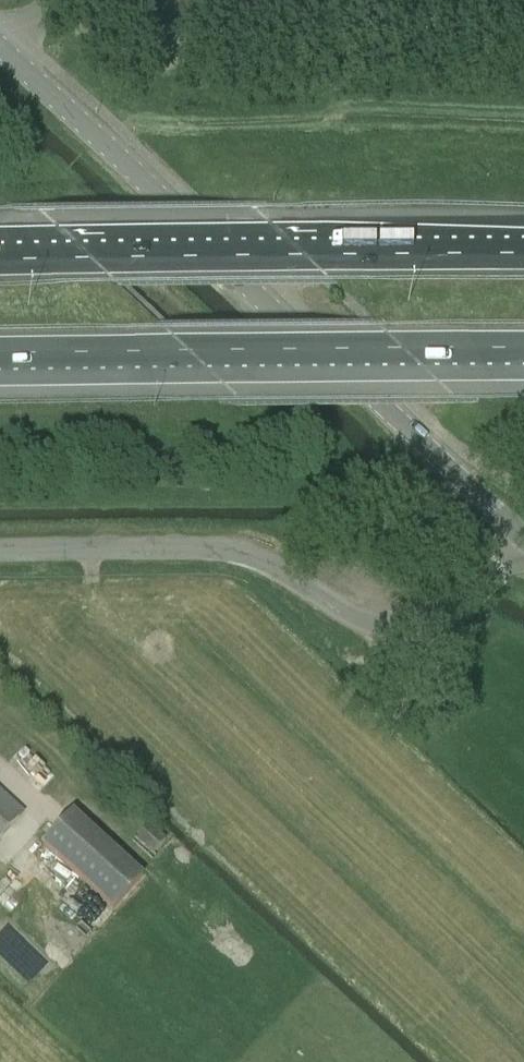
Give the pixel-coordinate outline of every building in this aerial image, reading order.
[(0,792),(0,839),(23,813),(0,792)] [(113,909),(143,877),(73,813),(43,845),(113,909)] [(136,839),(153,855),(166,839),(149,824),(136,839)]
